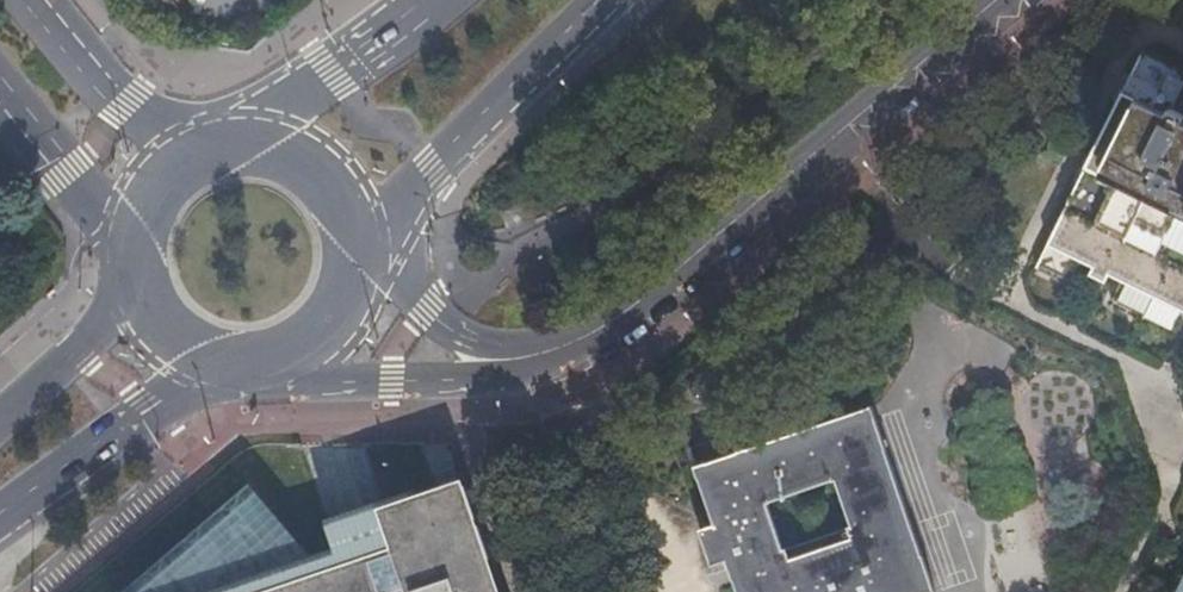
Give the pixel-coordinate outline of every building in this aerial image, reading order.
[(1147,47),(1038,265),(1066,278),(1076,256),(1121,278),(1109,299),(1173,331),(1182,311),(1182,65),(1147,47)] [(873,406),(696,465),(694,465),(714,523),(700,528),(712,564),(728,559),(739,591),(937,591),(873,406)] [(490,558),(462,566),(434,486),(398,499),(412,534),(323,559),(250,476),(116,591),(502,591),(490,558)] [(1175,591),(1182,591),(1182,575),(1175,591)]
